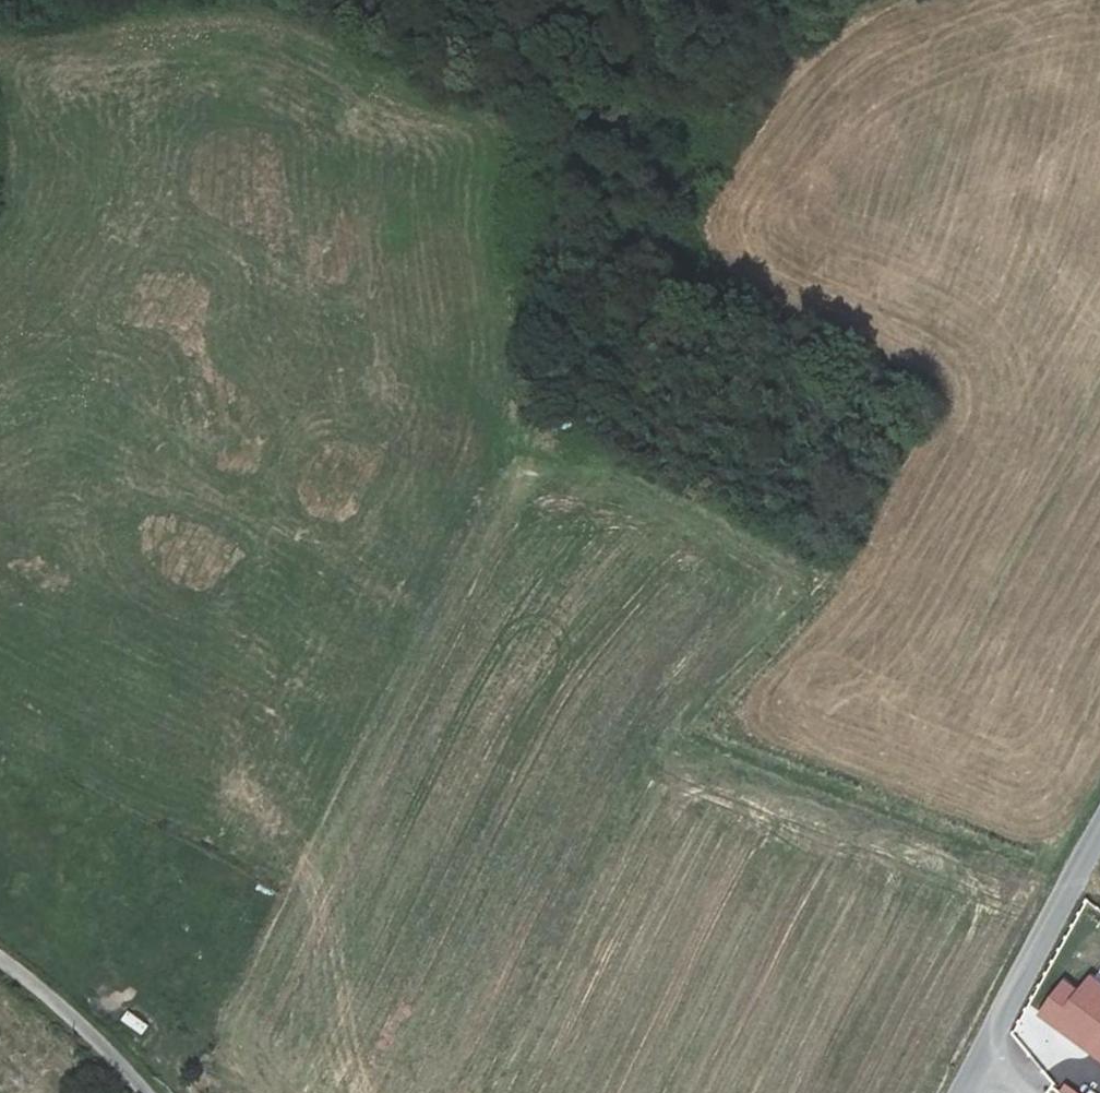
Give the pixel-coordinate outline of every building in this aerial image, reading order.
[(1089,977),(1078,991),(1065,982),(1040,1015),(1099,1059),(1099,985),(1089,977)] [(1049,1072),(1059,1062),(1039,1041),(1029,1051),(1049,1072)]
